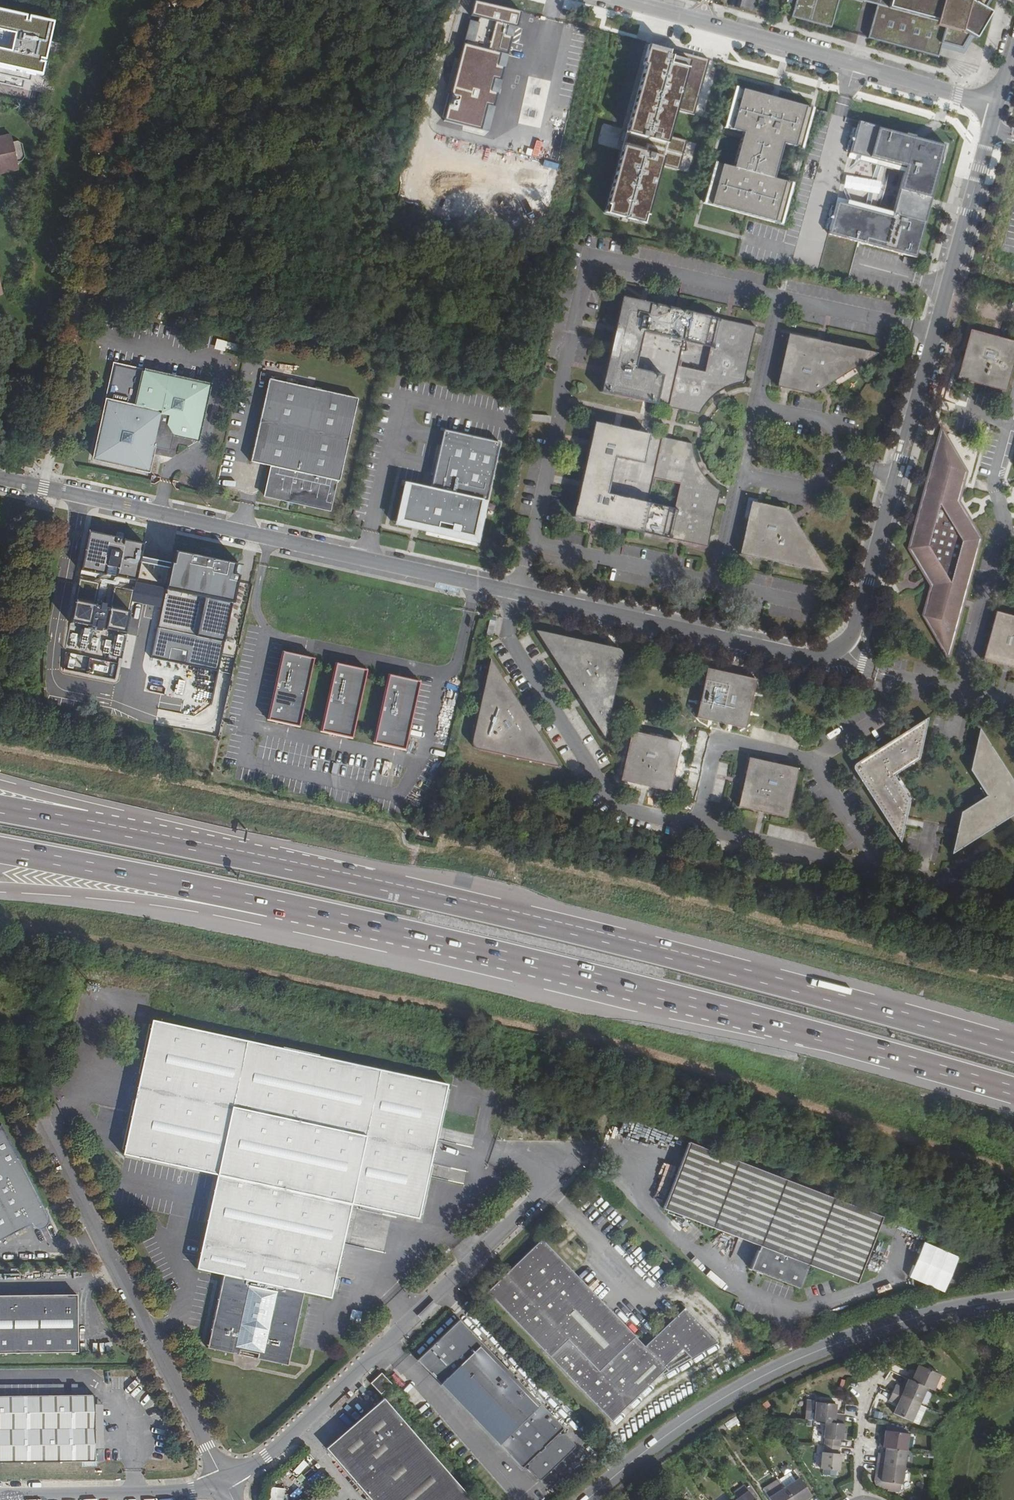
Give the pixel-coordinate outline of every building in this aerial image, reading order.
[(788,22),(828,33),(837,0),(794,0),(788,22)] [(874,10),(865,43),(935,63),(939,49),(958,55),(988,1),(988,0),(838,0),(874,10)] [(469,3),(436,125),(480,138),(514,15),(469,3)] [(22,89),(25,74),(42,78),(51,41),(55,22),(0,10),(0,84),(22,89)] [(693,115),(708,60),(651,44),(622,150),(605,213),(645,224),(661,166),(679,170),(687,141),(669,136),(676,110),(693,115)] [(812,108),(736,87),(725,128),(741,131),(733,167),(714,162),(703,204),(748,216),(781,225),(792,183),(773,179),(783,144),(801,149),(812,108)] [(926,139),(858,121),(849,153),(904,168),(891,215),(836,200),(827,234),(913,257),(916,249),(939,163),(937,162),(939,158),(940,158),(944,144),(930,141),(930,143),(926,141),(926,139)] [(21,168),(20,163),(26,160),(28,158),(30,156),(30,152),(29,149),(29,146),(27,143),(25,141),(21,138),(15,139),(13,133),(0,136),(0,173),(21,168)] [(728,383),(733,381),(739,380),(751,326),(625,298),(604,390),(672,405),(696,410),(700,404),(704,398),(710,393),(715,389),(722,385),(728,383)] [(1013,359),(1013,343),(970,331),(957,378),(1005,392),(1013,359)] [(823,342),(789,334),(777,387),(779,387),(813,395),(875,354),(823,342)] [(216,343),(217,351),(233,348),(232,340),(216,343)] [(199,443),(211,384),(115,363),(93,462),(150,474),(156,449),(170,452),(174,438),(199,443)] [(288,380),(267,376),(248,461),(270,466),(263,495),(328,510),(334,479),(337,480),(356,395),(288,380)] [(727,393),(744,388),(742,382),(725,387),(727,393)] [(696,470),(694,466),(693,462),(691,457),(690,452),(689,444),(664,439),(597,423),(575,518),(586,520),(642,534),(708,547),(720,492),(711,486),(705,481),(701,477),(698,473),(696,470)] [(480,542),(502,442),(444,429),(431,487),(404,481),(395,523),(480,542)] [(969,474),(941,429),(938,437),(907,549),(917,565),(918,568),(925,580),(928,584),(930,587),(922,615),(949,661),(982,539),(960,502),(969,474)] [(824,577),(783,512),(757,505),(751,504),(739,557),(747,559),(824,577)] [(143,556),(146,542),(91,530),(83,568),(137,579),(143,556)] [(239,564),(174,551),(172,561),(143,556),(137,579),(167,586),(146,690),(210,705),(239,564)] [(130,595),(78,585),(62,670),(114,680),(130,595)] [(997,613),(983,663),(1013,671),(1013,617),(997,613)] [(127,634),(137,635),(140,616),(130,615),(127,634)] [(493,634),(495,621),(489,620),(487,633),(493,634)] [(614,651),(539,634),(604,736),(611,703),(621,660),(620,656),(617,653),(614,651)] [(314,658),(283,652),(267,720),(299,727),(314,658)] [(367,670),(336,663),(320,732),(352,738),(367,670)] [(556,767),(490,663),(474,738),(474,742),(474,745),(477,746),(480,749),(556,767)] [(754,682),(709,672),(697,720),(743,730),(754,682)] [(420,682),(389,675),(373,743),(405,750),(420,682)] [(920,747),(926,720),(853,767),(898,843),(905,816),(908,803),(892,777),(917,761),(920,747)] [(979,733),(974,756),(970,772),(986,798),(960,814),(958,828),(955,840),(952,855),(1011,818),(1013,815),(1013,788),(979,733)] [(667,792),(678,746),(633,735),(622,782),(667,792)] [(785,818),(795,773),(749,762),(739,808),(785,818)] [(958,859),(972,853),(969,847),(956,853),(958,859)] [(451,1082),(159,1018),(129,1154),(221,1174),(199,1268),(226,1274),(209,1347),(287,1365),(303,1292),(332,1298),(353,1204),(421,1218),(451,1082)] [(6,1125),(0,1137),(0,1239),(3,1239),(34,1223),(37,1225),(40,1227),(42,1228),(46,1227),(47,1227),(49,1225),(50,1222),(52,1215),(6,1125)] [(880,1214),(691,1143),(667,1208),(759,1242),(750,1268),(799,1286),(808,1263),(855,1281),(880,1214)] [(714,1342),(685,1310),(646,1348),(544,1242),(491,1292),(613,1419),(666,1369),(664,1367),(682,1349),(689,1356),(714,1342)] [(0,1295),(0,1351),(78,1350),(78,1294),(0,1295)] [(524,1470),(529,1465),(531,1468),(530,1469),(530,1470),(530,1471),(531,1471),(540,1481),(541,1482),(542,1482),(543,1482),(544,1481),(576,1451),(576,1450),(577,1449),(577,1448),(577,1447),(576,1446),(567,1437),(566,1437),(565,1436),(564,1436),(564,1437),(563,1437),(560,1435),(566,1430),(462,1322),(421,1362),(524,1470)] [(930,1385),(937,1389),(943,1374),(921,1365),(917,1372),(914,1371),(912,1377),(930,1385)] [(371,1383),(374,1385),(384,1376),(381,1373),(371,1383)] [(384,1376),(391,1384),(393,1383),(385,1375),(384,1376)] [(381,1394),(391,1384),(384,1376),(374,1385),(381,1394)] [(930,1385),(912,1377),(908,1387),(898,1384),(895,1391),(922,1403),(930,1385)] [(915,1421),(922,1403),(895,1391),(892,1399),(900,1403),(896,1413),(915,1421)] [(0,1397),(0,1460),(93,1459),(93,1396),(0,1397)] [(384,1399),(327,1448),(372,1499),(472,1499),(384,1399)] [(819,1400),(817,1419),(828,1420),(847,1422),(848,1413),(838,1412),(839,1402),(819,1400)] [(827,1439),(827,1445),(841,1446),(842,1439),(845,1439),(847,1422),(828,1420),(826,1439),(827,1439)] [(889,1447),(909,1450),(911,1433),(909,1432),(895,1430),(896,1426),(889,1425),(888,1429),(886,1439),(883,1438),(882,1446),(889,1447)] [(841,1446),(827,1445),(826,1451),(824,1451),(823,1468),(841,1469),(843,1453),(840,1453),(841,1446)] [(879,1463),(906,1467),(909,1450),(889,1447),(887,1457),(880,1456),(879,1463)] [(904,1484),(906,1467),(879,1463),(878,1474),(884,1474),(883,1481),(886,1481),(885,1487),(902,1490),(903,1483),(904,1484)] [(792,1473),(782,1479),(787,1487),(797,1480),(792,1473)] [(881,1486),(885,1487),(886,1481),(883,1481),(884,1474),(878,1474),(876,1481),(881,1486)] [(787,1487),(795,1499),(805,1499),(813,1494),(802,1477),(797,1480),(787,1487)] [(787,1487),(782,1479),(766,1489),(771,1497),(787,1487)] [(284,1487),(268,1486),(267,1499),(283,1499),(284,1487)] [(771,1497),(773,1499),(795,1499),(787,1487),(771,1497)] [(736,1499),(758,1499),(750,1490),(736,1499)]
